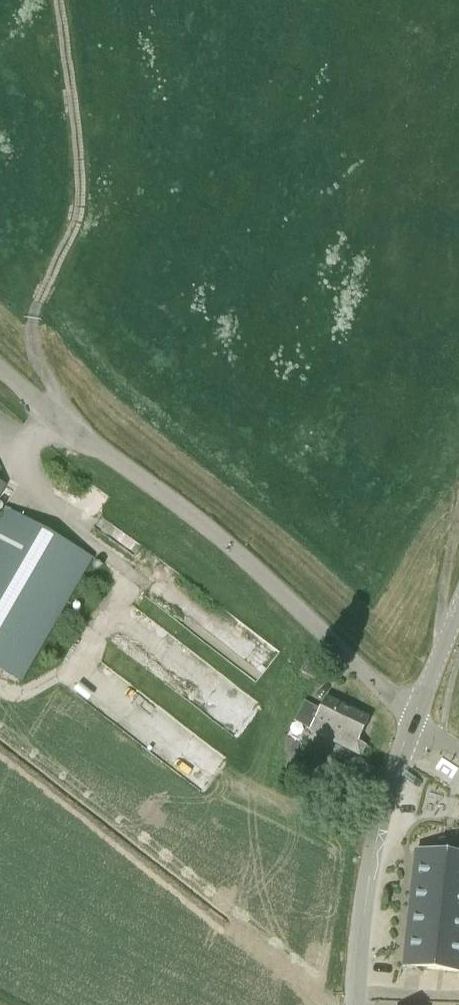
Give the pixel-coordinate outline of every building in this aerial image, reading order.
[(92,558),(5,507),(0,516),(0,669),(21,682),(92,558)] [(315,679),(320,669),(306,662),(300,672),(315,679)] [(325,697),(319,710),(304,702),(293,722),(309,730),(310,729),(360,754),(364,745),(357,741),(369,718),(325,697)] [(295,787),(299,744),(284,737),(279,785),(295,787)] [(402,967),(458,973),(458,855),(414,850),(402,967)]
